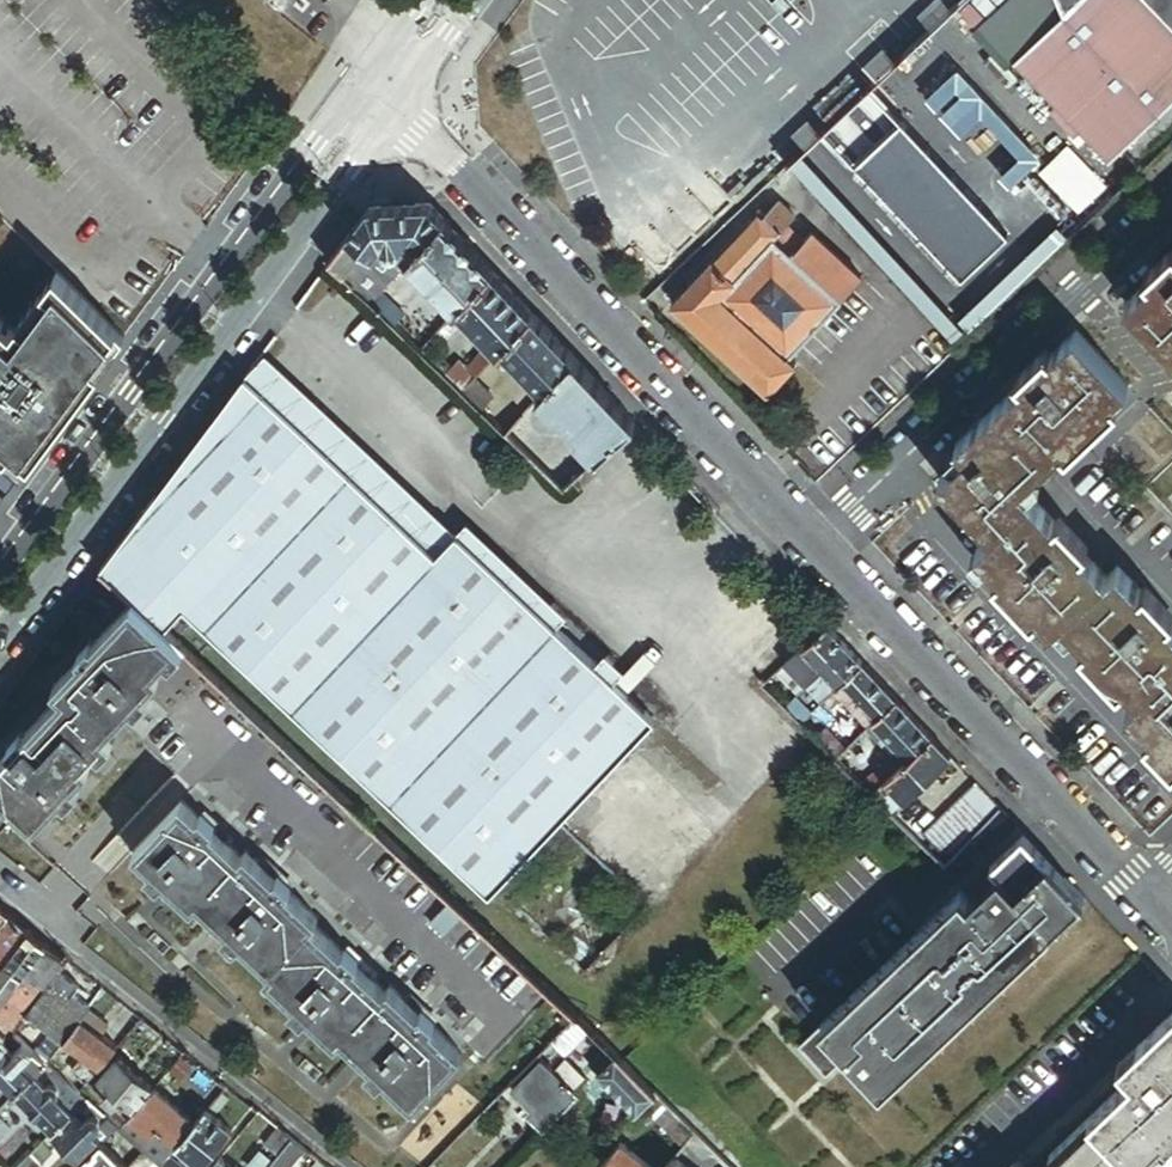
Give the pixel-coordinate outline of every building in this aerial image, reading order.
[(277,14),(287,0),(260,0),(277,14)] [(1078,12),(1021,66),(1119,164),(1171,113),(1171,0),(1073,0),(1078,12)] [(401,258),(407,264),(447,221),(431,205),(373,208),(353,235),(372,250),(382,257),(389,249),(389,256),(389,257),(389,258),(390,260),(391,261),(392,261),(393,262),(394,262),(395,262),(396,261),(397,261),(401,258)] [(774,240),(783,231),(792,222),(775,206),(763,219),(758,214),(673,305),(768,393),(798,362),(791,355),(858,283),(807,236),(799,245),(790,255),(774,240)] [(447,221),(407,264),(450,306),(457,312),(495,272),(447,221)] [(799,245),(783,231),(774,240),(790,255),(799,245)] [(332,263),(350,279),(372,250),(353,235),(332,263)] [(374,301),(385,289),(407,264),(401,258),(397,261),(396,261),(395,262),(394,262),(393,262),(392,261),(391,261),(390,260),(389,258),(389,257),(389,256),(389,249),(382,257),(372,250),(350,279),(374,301)] [(1151,274),(1155,279),(1130,303),(1171,347),(1171,254),(1151,274)] [(536,316),(495,272),(457,312),(495,349),(500,354),(504,350),(536,316)] [(25,473),(121,341),(53,276),(10,333),(0,324),(0,453),(25,473)] [(427,331),(385,289),(374,301),(423,349),(434,337),(427,331)] [(427,331),(434,337),(454,315),(457,312),(450,306),(427,331)] [(454,315),(434,337),(423,349),(432,357),(438,351),(458,330),(458,319),(454,315)] [(578,360),(536,316),(504,350),(546,392),(578,360)] [(963,445),(973,456),(947,481),(999,536),(984,550),(1008,575),(1004,580),(1041,619),(1046,615),(1059,629),(1070,618),(1094,644),(1089,648),(1127,688),(1132,683),(1146,698),(1134,708),(1158,734),(1154,738),(1171,757),(1171,602),(1156,585),(1151,590),(1126,565),(1116,575),(1092,550),(1096,545),(1068,516),(1063,521),(1030,486),(1071,447),(1075,452),(1126,404),(1121,399),(1136,385),(1083,330),(1058,355),(1053,350),(1023,378),(1028,382),(963,445)] [(469,371),(477,378),(500,354),(495,349),(487,358),(484,355),(469,371)] [(461,535),(267,350),(249,375),(441,556),(461,535)] [(432,357),(451,376),(456,370),(438,351),(432,357)] [(579,440),(598,461),(639,424),(578,360),(546,392),(540,399),(557,418),(565,412),(586,433),(579,440)] [(456,370),(451,376),(466,390),(476,379),(477,378),(469,371),(462,364),(456,370)] [(103,571),(136,603),(164,628),(184,608),(492,899),(660,722),(461,535),(441,556),(249,375),(103,571)] [(476,379),(466,390),(483,407),(494,396),(476,379)] [(524,415),(508,431),(567,489),(583,473),(524,415)] [(136,603),(98,645),(95,643),(82,658),(85,660),(57,690),(65,697),(26,741),(23,738),(10,752),(13,755),(0,769),(0,796),(39,831),(66,802),(71,807),(77,800),(81,804),(88,796),(79,788),(95,770),(91,766),(101,754),(106,759),(118,746),(110,739),(138,708),(143,713),(157,698),(152,694),(168,677),(162,672),(172,661),(178,667),(191,652),(164,628),(136,603)] [(866,665),(831,627),(806,651),(811,656),(827,673),(841,688),(846,684),(866,665)] [(817,683),(827,673),(811,656),(801,665),(817,683)] [(866,665),(846,684),(851,689),(880,721),(901,702),(866,665)] [(811,689),(825,704),(841,688),(827,673),(817,683),(811,689)] [(842,697),(872,729),(876,725),(880,721),(851,689),(842,697)] [(797,700),(790,707),(805,723),(812,716),(797,700)] [(936,739),(901,702),(880,721),(876,725),(901,753),(910,762),(936,739)] [(872,729),(870,730),(896,758),(901,753),(876,725),(872,729)] [(827,729),(819,737),(840,759),(848,751),(827,729)] [(892,811),(895,814),(954,758),(936,739),(910,762),(877,794),(892,811)] [(896,758),(868,785),(877,794),(910,762),(901,753),(896,758)] [(950,854),(1000,807),(979,784),(929,831),(950,854)] [(158,869),(155,872),(153,874),(166,887),(169,884),(172,881),(180,889),(202,910),(206,905),(235,932),(230,937),(244,950),(248,945),(277,973),(273,977),(302,1006),(297,1012),(310,1025),(315,1019),(345,1047),(349,1043),(377,1070),(373,1074),(386,1087),(390,1083),(417,1108),(466,1057),(439,1031),(442,1028),(429,1016),(426,1018),(397,990),(392,995),(364,968),(366,965),(352,952),(350,955),(320,927),(326,921),(297,893),(299,891),(286,879),(284,881),(255,853),(250,859),(221,831),(223,829),(210,816),(207,819),(189,801),(141,852),(158,869)] [(1065,877),(1024,833),(994,862),(1001,870),(1011,861),(1043,899),(1065,877)] [(849,1053),(882,1090),(1084,897),(1065,877),(1043,899),(1011,861),(1001,870),(970,899),(962,891),(800,1047),(826,1075),(849,1053)] [(9,1032),(11,1035),(26,1014),(59,971),(67,961),(0,907),(0,1025),(9,1032)] [(59,971),(26,1014),(61,1043),(81,1019),(85,1014),(90,1007),(74,994),(79,987),(59,971)] [(89,1017),(85,1014),(81,1019),(85,1022),(89,1017)] [(589,1030),(575,1017),(548,1045),(562,1058),(589,1030)] [(81,1019),(61,1043),(75,1054),(96,1072),(117,1049),(81,1019)] [(9,1032),(0,1025),(0,1040),(0,1041),(9,1032)] [(21,1043),(11,1035),(9,1032),(0,1041),(12,1052),(21,1043)] [(1130,1079),(1147,1096),(1073,1166),(1171,1166),(1171,1038),(1130,1079)] [(21,1043),(12,1052),(0,1041),(0,1076),(16,1093),(35,1074),(23,1062),(32,1053),(21,1043)] [(75,1054),(61,1043),(45,1064),(53,1071),(57,1075),(62,1070),(75,1054)] [(615,1056),(607,1048),(589,1066),(597,1075),(615,1056)] [(35,1074),(45,1064),(32,1053),(23,1062),(35,1074)] [(83,1087),(96,1072),(75,1054),(62,1070),(83,1087)] [(644,1106),(655,1095),(624,1064),(615,1056),(597,1075),(637,1113),(644,1106)] [(121,1106),(132,1115),(136,1110),(155,1088),(119,1058),(96,1085),(108,1095),(102,1101),(112,1109),(116,1113),(121,1106)] [(567,1061),(554,1074),(573,1092),(585,1079),(567,1061)] [(524,1113),(542,1131),(577,1096),(573,1092),(554,1074),(542,1062),(511,1094),(528,1110),(524,1113)] [(53,1071),(45,1064),(35,1074),(43,1082),(53,1071)] [(57,1075),(53,1071),(43,1082),(45,1084),(46,1083),(47,1083),(48,1082),(49,1082),(51,1082),(52,1082),(54,1082),(55,1083),(60,1077),(57,1075)] [(35,1074),(16,1093),(55,1131),(73,1112),(62,1101),(56,1096),(57,1095),(58,1094),(59,1093),(59,1092),(59,1091),(59,1090),(59,1088),(59,1087),(58,1086),(58,1085),(56,1084),(55,1083),(54,1082),(52,1082),(51,1082),(49,1082),(48,1082),(47,1083),(46,1083),(45,1084),(43,1082),(35,1074)] [(70,1086),(60,1077),(55,1083),(56,1084),(58,1085),(58,1086),(59,1087),(59,1088),(59,1090),(59,1091),(59,1092),(59,1093),(58,1094),(57,1095),(56,1096),(62,1101),(69,1094),(66,1091),(70,1086)] [(108,1095),(96,1085),(91,1091),(102,1101),(108,1095)] [(86,1100),(78,1093),(70,1086),(66,1091),(69,1094),(62,1101),(73,1112),(86,1100)] [(155,1088),(136,1110),(170,1141),(190,1118),(155,1088)] [(223,1093),(209,1109),(215,1114),(229,1098),(223,1093)] [(672,1136),(684,1123),(655,1095),(644,1106),(672,1136)] [(103,1142),(117,1127),(105,1117),(86,1100),(73,1112),(85,1123),(91,1118),(92,1117),(94,1117),(95,1117),(96,1117),(97,1118),(98,1118),(99,1119),(99,1120),(100,1121),(100,1122),(99,1123),(99,1124),(99,1125),(92,1131),(103,1142)] [(116,1113),(126,1122),(132,1115),(121,1106),(116,1113)] [(120,1129),(124,1123),(126,1122),(116,1113),(112,1109),(105,1117),(117,1127),(120,1129)] [(197,1124),(177,1147),(200,1165),(232,1128),(215,1114),(209,1109),(197,1124)] [(126,1122),(124,1123),(159,1154),(170,1141),(136,1110),(132,1115),(126,1122)] [(73,1112),(55,1131),(84,1161),(103,1142),(92,1131),(99,1125),(99,1124),(99,1123),(100,1122),(100,1121),(99,1120),(99,1119),(98,1118),(97,1118),(96,1117),(95,1117),(94,1117),(92,1117),(91,1118),(85,1123),(73,1112)] [(197,1124),(190,1118),(170,1141),(177,1147),(197,1124)] [(159,1154),(124,1123),(120,1129),(144,1151),(161,1165),(168,1157),(177,1147),(170,1141),(159,1154)] [(683,1146),(694,1133),(684,1123),(672,1136),(683,1146)] [(292,1141),(279,1130),(264,1148),(277,1159),(292,1141)] [(695,1138),(688,1145),(703,1160),(711,1153),(695,1138)] [(277,1159),(272,1164),(270,1166),(291,1166),(305,1151),(292,1141),(277,1159)] [(78,1166),(128,1166),(103,1142),(84,1161),(78,1166)] [(42,1144),(32,1154),(40,1162),(50,1152),(42,1144)] [(621,1144),(608,1161),(603,1166),(650,1166),(621,1144)] [(161,1165),(144,1151),(128,1166),(163,1166),(161,1165)] [(32,1154),(19,1166),(44,1166),(40,1162),(32,1154)] [(272,1164),(261,1154),(250,1166),(270,1166),(272,1164)] [(215,1166),(238,1166),(225,1156),(215,1166)] [(311,1156),(301,1166),(326,1166),(311,1156)] [(608,1161),(602,1156),(594,1166),(603,1166),(608,1161)] [(168,1157),(161,1165),(163,1166),(180,1166),(168,1157)] [(666,1166),(683,1166),(673,1159),(666,1166)]
